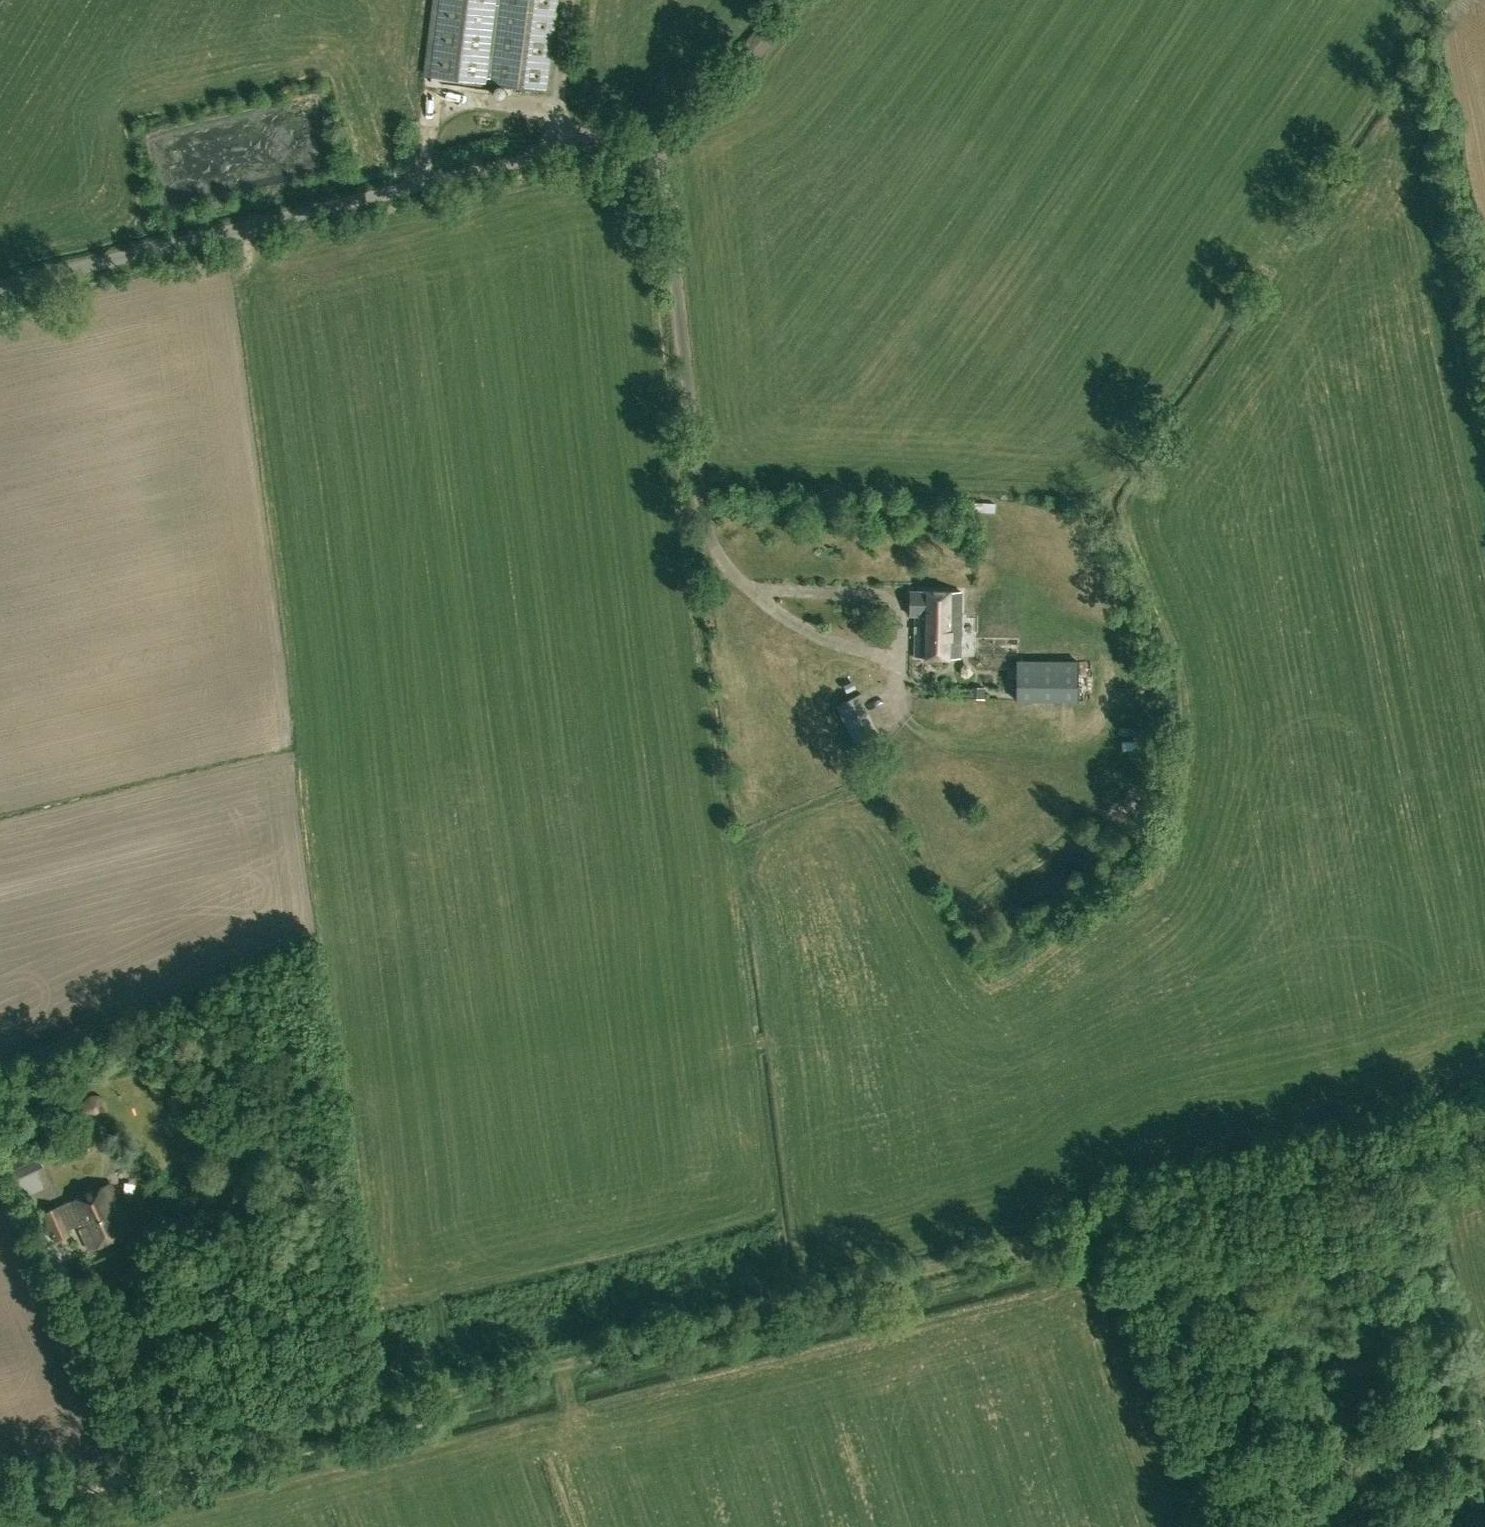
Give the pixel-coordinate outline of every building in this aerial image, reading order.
[(425,75),(545,90),(557,0),(435,0),(425,75)] [(763,58),(781,37),(765,24),(747,44),(763,58)] [(960,657),(961,591),(916,590),(916,591),(910,591),(910,615),(916,615),(915,656),(960,657)] [(1016,678),(1016,702),(1079,702),(1078,670),(1078,659),(1016,659),(1016,666),(1016,678)] [(1016,678),(1016,666),(1007,666),(1007,678),(1016,678)] [(973,686),(972,697),(984,698),(985,687),(973,686)] [(4,1158),(9,1168),(14,1180),(16,1180),(21,1190),(22,1190),(25,1196),(44,1187),(37,1169),(45,1165),(35,1144),(4,1158)] [(69,1229),(78,1224),(89,1249),(132,1230),(110,1183),(68,1202),(44,1212),(56,1240),(71,1233),(69,1229)]
